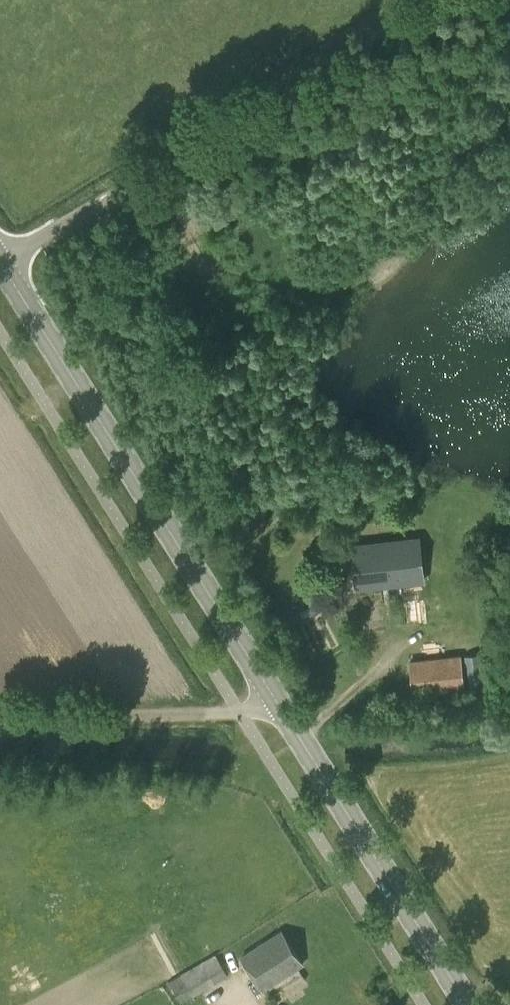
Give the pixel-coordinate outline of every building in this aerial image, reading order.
[(356,589),(424,582),(420,541),(351,548),(356,589)] [(399,590),(403,625),(425,622),(421,588),(399,590)] [(460,655),(408,660),(413,696),(464,689),(460,655)] [(262,990),(302,964),(281,932),(241,958),(262,990)] [(180,1003),(228,976),(215,954),(168,982),(180,1003)]
